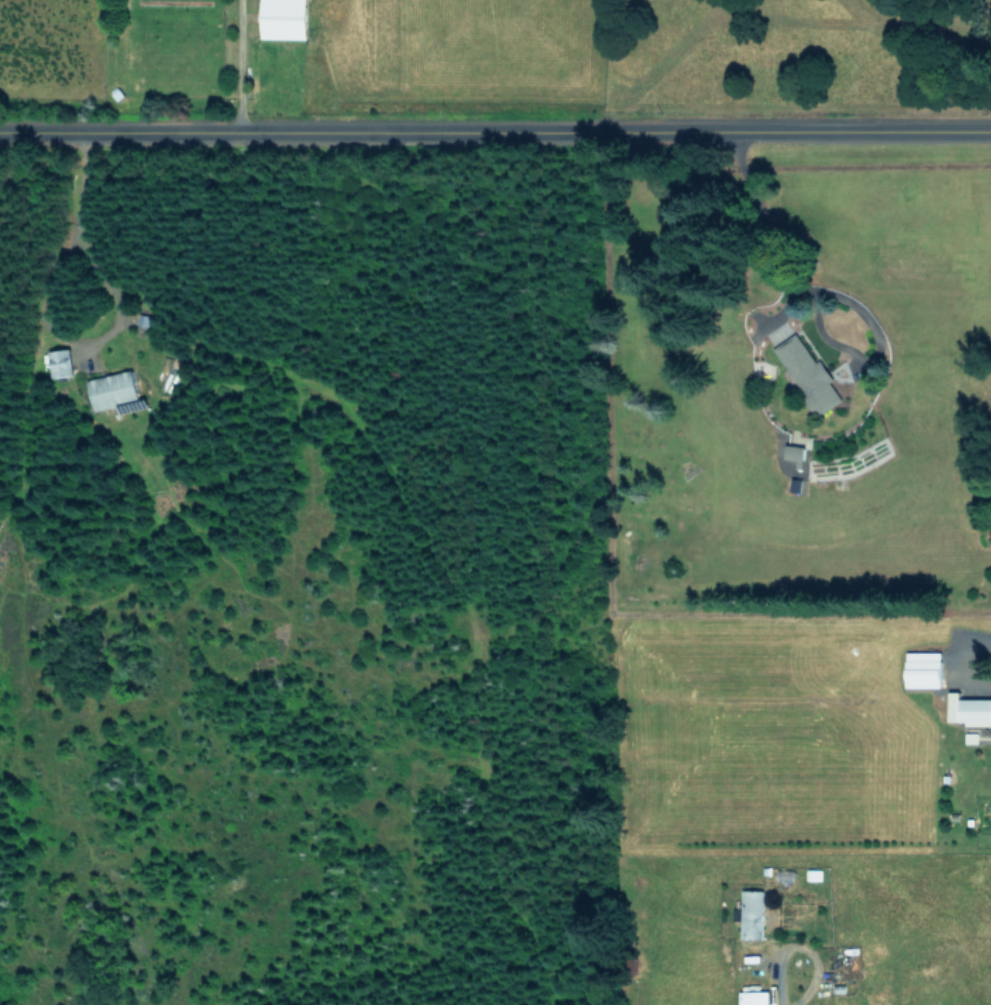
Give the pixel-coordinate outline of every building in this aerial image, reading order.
[(305,0),(259,0),(259,37),(304,38),(305,0)] [(814,361),(797,334),(774,349),(816,415),(841,399),(829,381),(832,379),(819,358),(814,361)] [(52,377),(73,374),(69,348),(48,351),(52,377)] [(86,379),(93,411),(118,405),(119,412),(145,406),(143,400),(137,402),(130,369),(86,379)] [(802,468),(803,445),(785,444),(785,459),(794,459),(794,467),(802,468)] [(940,652),(905,651),(904,686),(939,687),(940,652)] [(959,698),(959,691),(948,691),(948,721),(964,721),(964,725),(990,724),(990,698),(959,698)] [(821,869),(807,869),(807,879),(821,879),(821,869)] [(741,938),(762,939),(763,890),(741,890),(741,938)] [(767,990),(738,991),(738,1004),(768,1004),(767,990)]
